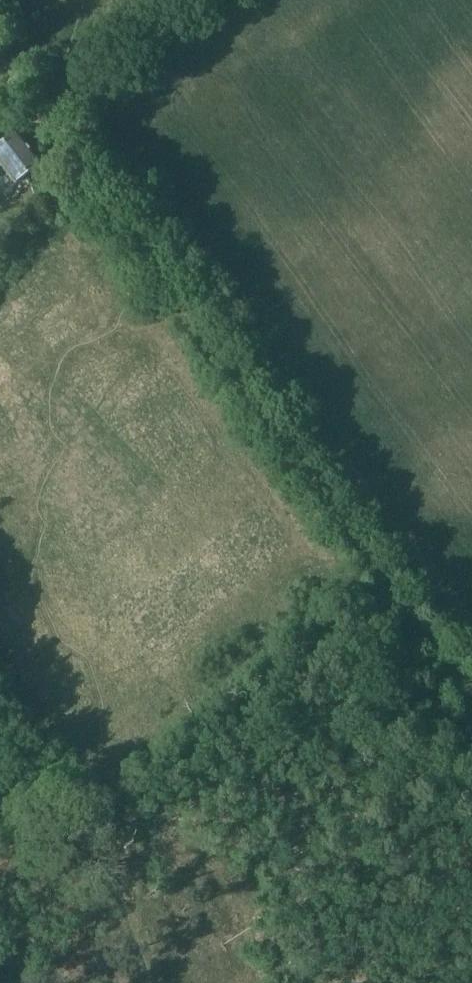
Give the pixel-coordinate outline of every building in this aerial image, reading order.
[(1,167),(14,185),(38,166),(15,136),(0,147),(0,168),(1,167)]
